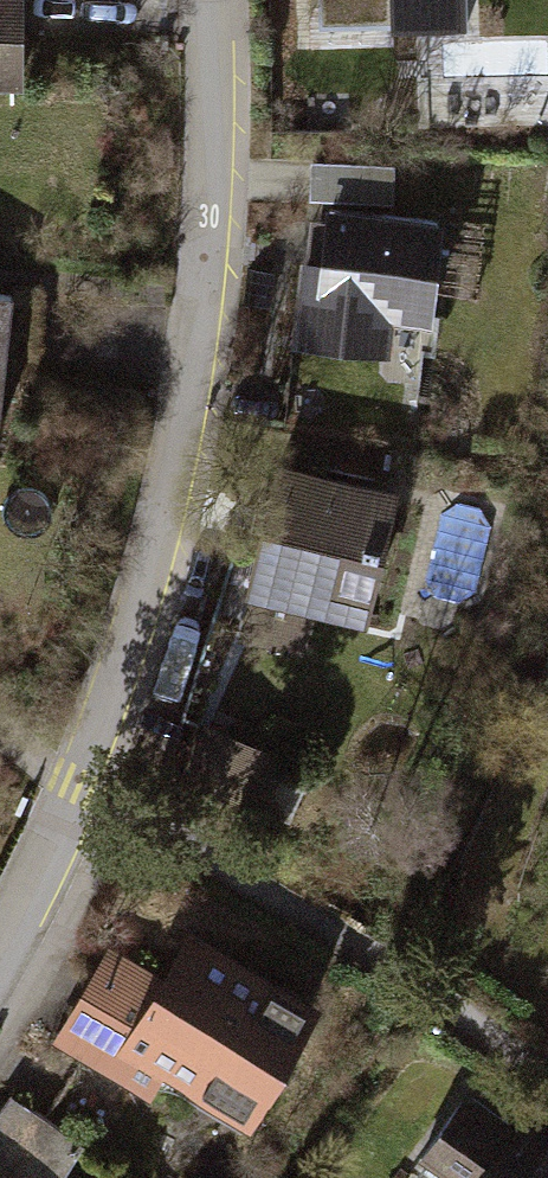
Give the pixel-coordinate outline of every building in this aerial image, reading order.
[(14,98),(14,0),(0,0),(0,98),(14,98)] [(460,0),(301,0),(302,44),(461,41),(460,0)] [(417,334),(426,228),(314,219),(312,240),(293,239),(282,363),(357,369),(360,330),(417,334)] [(356,624),(382,499),(257,473),(231,598),(356,624)] [(258,811),(275,771),(205,740),(187,780),(258,811)] [(233,1142),(306,1019),(182,946),(159,985),(101,951),(41,1053),(139,1111),(150,1093),(233,1142)] [(465,1099),(425,1156),(456,1177),(547,1177),(547,1156),(465,1099)] [(0,1110),(0,1177),(61,1177),(73,1158),(0,1110)]
